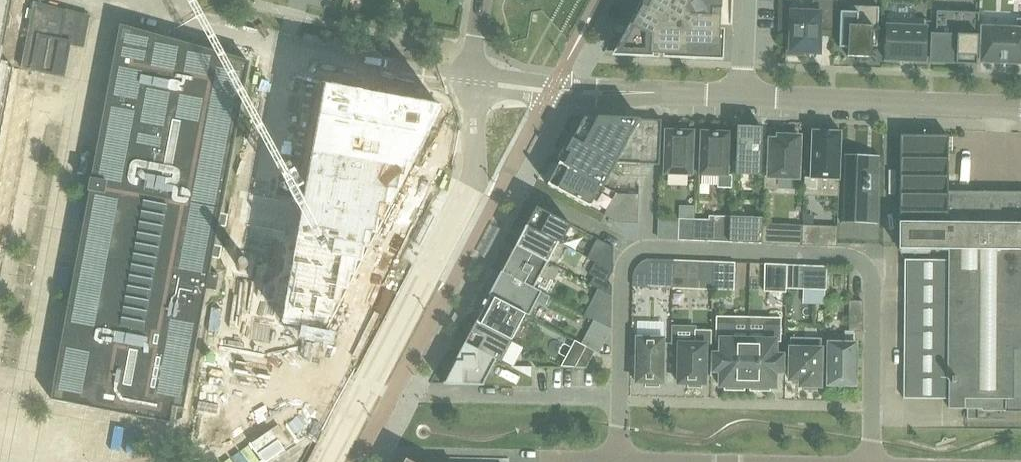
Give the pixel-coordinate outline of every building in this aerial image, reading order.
[(2,127),(5,114),(8,97),(10,85),(13,67),(1,65),(8,28),(10,16),(13,0),(0,0),(0,139),(2,127)] [(604,52),(630,53),(630,55),(629,55),(629,56),(652,57),(653,54),(659,54),(663,54),(662,57),(699,59),(699,56),(718,56),(721,0),(631,0),(604,52)] [(820,33),(823,30),(834,30),(835,0),(812,0),(812,11),(791,10),(790,35),(786,34),(785,55),(805,56),(805,52),(820,53),(820,33)] [(70,42),(77,43),(82,15),(65,10),(34,2),(22,67),(64,76),(70,42)] [(848,47),(848,56),(872,56),(872,46),(877,46),(879,6),(849,5),(849,11),(840,11),(839,47),(848,47)] [(929,62),(977,64),(979,12),(964,11),(964,15),(936,14),(935,33),(930,32),(929,62)] [(925,61),(927,19),(887,17),(885,59),(925,61)] [(1017,18),(1016,28),(982,27),(981,61),(998,62),(1008,62),(1020,63),(1020,18),(1017,18)] [(169,421),(181,416),(188,380),(205,288),(216,290),(219,275),(208,273),(249,62),(149,34),(121,26),(93,179),(91,179),(89,190),(90,190),(57,369),(51,399),(169,421)] [(237,279),(224,346),(263,353),(320,341),(327,331),(442,106),(431,104),(419,102),(371,93),(360,91),(325,85),(324,86),(318,84),(297,78),(274,74),(252,194),(252,196),(303,204),(302,206),(300,217),(297,233),(247,224),(246,225),(243,247),(261,250),(255,282),(237,279)] [(616,163),(660,164),(661,119),(584,116),(571,139),(579,143),(615,163),(616,163)] [(737,125),(736,174),(760,175),(762,126),(737,125)] [(692,130),(667,130),(667,129),(665,129),(664,173),(692,174),(693,130),(692,130)] [(700,174),(718,175),(717,187),(731,188),(732,176),(728,175),(729,131),(728,131),(728,132),(703,131),(703,130),(701,130),(700,174)] [(804,188),(804,195),(821,195),(838,196),(839,179),(840,154),(841,131),(839,131),(837,131),(831,131),(826,131),(816,130),(814,130),(812,130),(810,177),(804,176),(804,188)] [(778,135),(778,139),(770,138),(768,175),(764,175),(764,189),(776,189),(776,177),(798,178),(800,136),(796,135),(796,132),(782,131),(782,135),(778,135)] [(949,375),(949,398),(949,407),(989,408),(989,410),(1007,410),(1007,411),(1020,411),(1020,192),(948,191),(948,135),(900,134),(899,248),(950,249),(950,260),(950,283),(950,306),(950,329),(949,352),(949,375)] [(579,143),(571,139),(559,162),(601,184),(604,186),(615,163),(579,143)] [(846,154),(844,154),(841,222),(843,222),(843,221),(875,222),(875,224),(877,224),(879,155),(877,155),(877,157),(846,156),(846,154)] [(601,184),(559,162),(547,184),(589,207),(601,184)] [(604,214),(603,215),(617,222),(638,223),(639,194),(618,193),(616,192),(615,192),(604,214)] [(526,226),(559,243),(561,244),(571,224),(536,206),(526,226)] [(762,243),(762,223),(763,217),(730,216),(729,242),(762,243)] [(679,218),(678,240),(693,240),(694,219),(679,218)] [(693,240),(708,241),(709,219),(694,219),(693,240)] [(762,243),(778,243),(778,223),(762,223),(762,243)] [(821,225),(802,224),(802,244),(820,245),(821,225)] [(559,243),(526,226),(525,226),(524,228),(525,228),(516,245),(547,262),(548,262),(557,245),(557,246),(559,243)] [(587,257),(613,271),(613,246),(597,238),(587,257)] [(534,288),(547,262),(516,245),(515,247),(513,250),(502,271),(534,288)] [(633,275),(633,277),(632,286),(672,288),(673,259),(647,259),(644,260),(642,261),(639,263),(637,266),(635,269),(634,272),(633,275)] [(712,289),(713,261),(673,259),(672,288),(712,289)] [(950,283),(950,260),(905,259),(904,282),(950,283)] [(734,290),(735,262),(713,261),(712,289),(734,290)] [(786,292),(787,264),(764,263),(764,291),(786,292)] [(239,270),(240,272),(241,273),(242,274),(244,273),(245,273),(246,272),(247,270),(247,269),(247,268),(246,267),(245,266),(243,265),(241,266),(240,267),(239,268),(239,269),(239,270)] [(827,266),(803,265),(802,289),(826,289),(827,266)] [(541,291),(534,288),(502,271),(490,295),(525,313),(529,315),(536,302),(544,306),(549,296),(541,291)] [(600,289),(611,295),(612,285),(607,282),(594,275),(590,282),(589,283),(598,288),(600,289)] [(904,282),(904,305),(950,306),(950,283),(904,282)] [(612,295),(611,295),(600,289),(595,300),(611,309),(612,295)] [(476,321),(511,340),(525,313),(490,295),(487,301),(484,299),(482,304),(484,305),(476,321)] [(855,331),(863,331),(863,301),(849,300),(849,330),(844,330),(844,343),(829,342),(828,383),(828,384),(829,384),(854,385),(855,385),(855,383),(856,344),(856,343),(855,343),(855,331)] [(950,306),(904,305),(904,328),(950,329),(950,306)] [(588,331),(606,340),(611,329),(594,320),(588,331)] [(511,340),(476,321),(464,342),(496,359),(500,361),(511,340)] [(747,386),(748,338),(732,338),(733,324),(717,324),(717,339),(720,339),(720,353),(711,353),(711,371),(720,371),(720,386),(725,386),(725,389),(744,390),(744,386),(747,386)] [(764,339),(748,338),(747,386),(750,386),(750,390),(769,390),(770,387),(775,387),(775,372),(785,372),(785,354),(775,354),(776,340),(780,340),(780,325),(764,325),(764,339)] [(950,329),(904,328),(904,351),(949,352),(950,329)] [(679,343),(678,383),(688,383),(688,387),(702,388),(702,383),(705,383),(705,345),(711,345),(711,330),(695,329),(694,343),(679,343)] [(659,387),(660,382),(662,382),(663,338),(637,337),(636,382),(645,382),(645,386),(659,387)] [(817,386),(820,386),(821,338),(790,337),(789,379),(800,379),(800,385),(803,385),(803,390),(817,390),(817,386)] [(496,359),(464,342),(445,379),(446,379),(446,382),(443,382),(443,383),(483,385),(496,359)] [(595,351),(586,346),(575,367),(586,367),(595,351)] [(949,352),(904,351),(904,374),(949,375),(949,352)] [(510,365),(510,366),(532,378),(532,366),(510,365)] [(949,375),(904,374),(903,398),(949,398),(949,375)]
